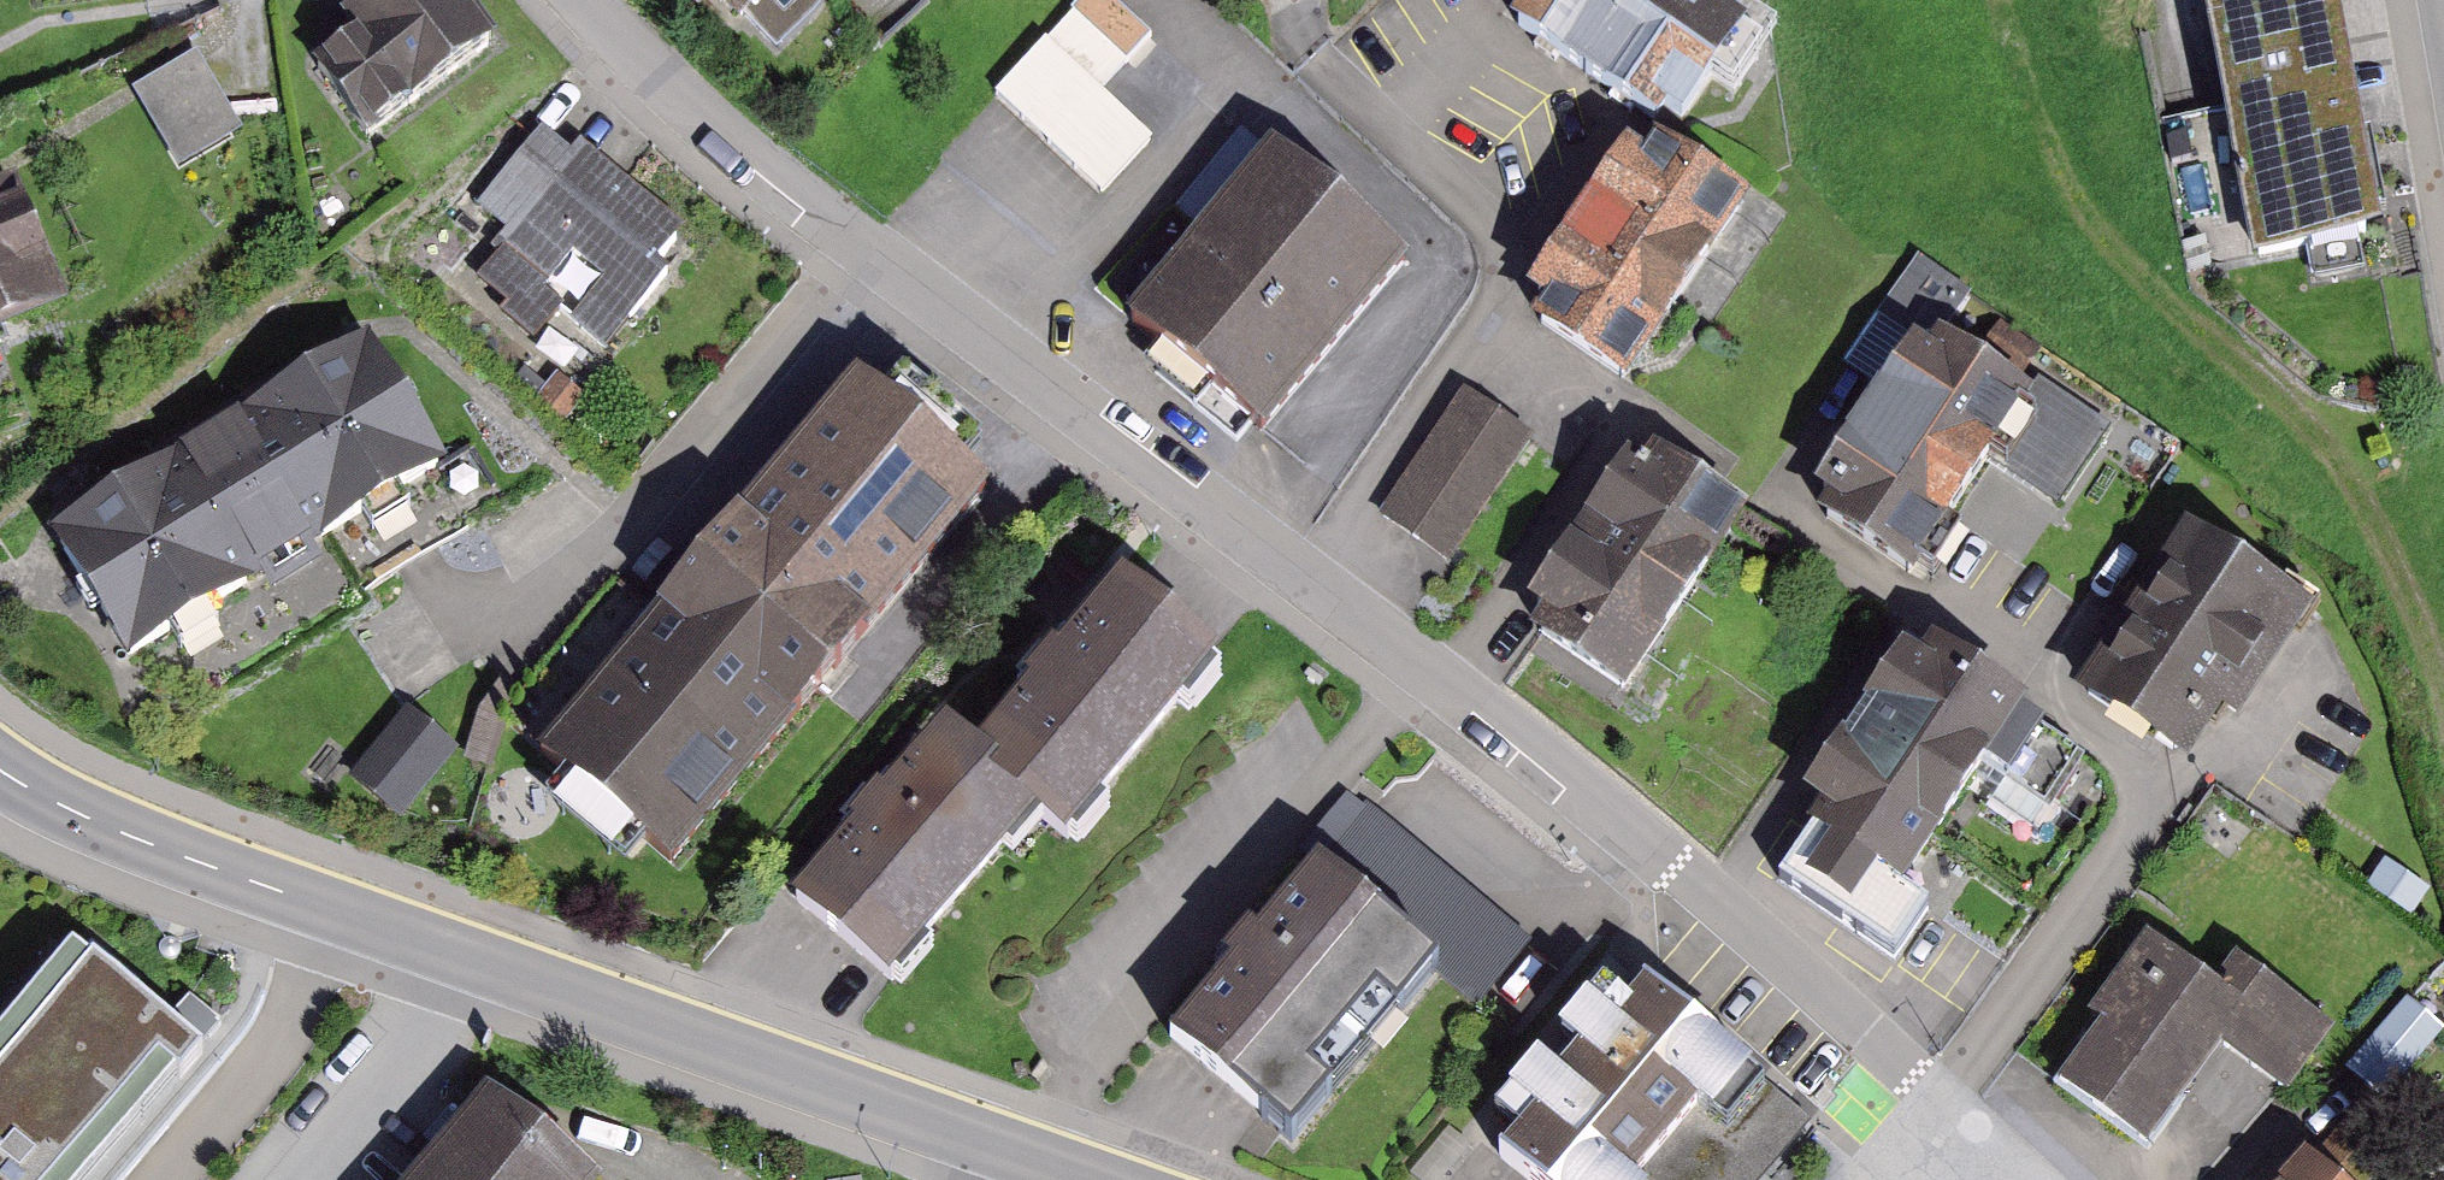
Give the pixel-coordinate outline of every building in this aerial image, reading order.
[(362,64),(309,100),(349,157),(364,146),(375,162),(489,83),(431,0),(402,0),(394,6),(389,0),(372,0),(335,25),(362,64)] [(764,40),(806,0),(726,0),(764,40)] [(1512,31),(1601,94),(1668,0),(1534,0),(1512,31)] [(1643,124),(1682,68),(1752,117),(1808,39),(1753,0),(1720,0),(1716,5),(1708,0),(1668,0),(1601,94),(1643,124)] [(2355,0),(2329,0),(2215,16),(2250,268),(2389,248),(2355,0)] [(1112,196),(1162,142),(1111,94),(1139,64),(1083,11),(1004,95),(1112,196)] [(155,94),(200,172),(263,136),(218,58),(155,94)] [(1671,139),(1616,219),(1727,295),(1782,215),(1671,139)] [(510,329),(546,356),(573,325),(617,362),(681,290),(667,281),(696,248),(592,159),(583,169),(553,146),(488,218),(515,242),(499,262),(509,269),(487,292),(520,318),(510,329)] [(1260,439),(1405,266),(1275,157),(1129,331),(1260,439)] [(97,312),(43,185),(0,203),(0,354),(97,312)] [(1557,306),(1668,381),(1727,295),(1616,219),(1557,306)] [(1939,349),(1974,301),(1921,263),(1880,319),(1933,358),(1939,349)] [(265,419),(270,428),(243,445),(318,562),(472,465),(392,339),(265,419)] [(2027,410),(1939,349),(1933,358),(1822,511),(1835,520),(1829,529),(1911,587),(1992,472),(2033,415),(2027,410)] [(575,431),(598,405),(570,379),(546,404),(575,431)] [(879,662),(1009,503),(976,474),(997,450),(934,395),(914,419),(871,381),(547,756),(581,785),(562,806),(643,882),(662,862),(687,884),(844,705),(863,720),(901,678),(879,662)] [(1461,384),(1374,504),(1458,565),(1545,445),(1461,384)] [(2027,410),(2033,415),(1992,472),(2055,513),(2106,435),(2040,392),(2027,410)] [(1692,597),(1753,505),(1653,439),(1642,456),(1632,450),(1582,524),(1692,597)] [(68,546),(149,673),(318,562),(243,445),(191,482),(185,472),(68,546)] [(2106,677),(2216,753),(2250,705),(2266,716),(2352,594),(2314,568),(2304,581),(2216,519),(2106,677)] [(1631,690),(1692,597),(1582,524),(1521,617),(1631,690)] [(1140,589),(997,755),(1074,822),(1112,855),(1256,689),(1140,589)] [(1922,707),(1908,697),(1858,768),(1971,848),(1995,814),(2046,849),(2085,793),(1936,688),(1922,707)] [(416,827),(474,759),(421,713),(362,781),(416,827)] [(997,755),(966,728),(903,801),(884,785),(864,809),(886,828),(815,909),(920,1000),(1074,822),(997,755)] [(1810,833),(1807,839),(1822,849),(1772,919),(1857,979),(1890,932),(1904,942),(1971,848),(1858,768),(1810,833)] [(2443,898),(2443,895),(2394,858),(2373,885),(2425,924),(2443,898)] [(1169,1039),(1293,1143),(1441,968),(1317,864),(1169,1039)] [(2146,939),(2051,1077),(2152,1146),(2218,1050),(2287,1098),(2334,1029),(2231,958),(2213,985),(2146,939)] [(0,1029),(0,1179),(93,1179),(199,1051),(69,945),(0,1029)] [(1649,973),(1499,1151),(1534,1179),(1777,1179),(1821,1126),(1649,973)] [(2352,1064),(2383,1092),(2443,1023),(2443,1020),(2415,994),(2352,1064)] [(491,1084),(410,1179),(606,1179),(491,1084)] [(2320,1179),(2358,1179),(2338,1161),(2320,1179)]
